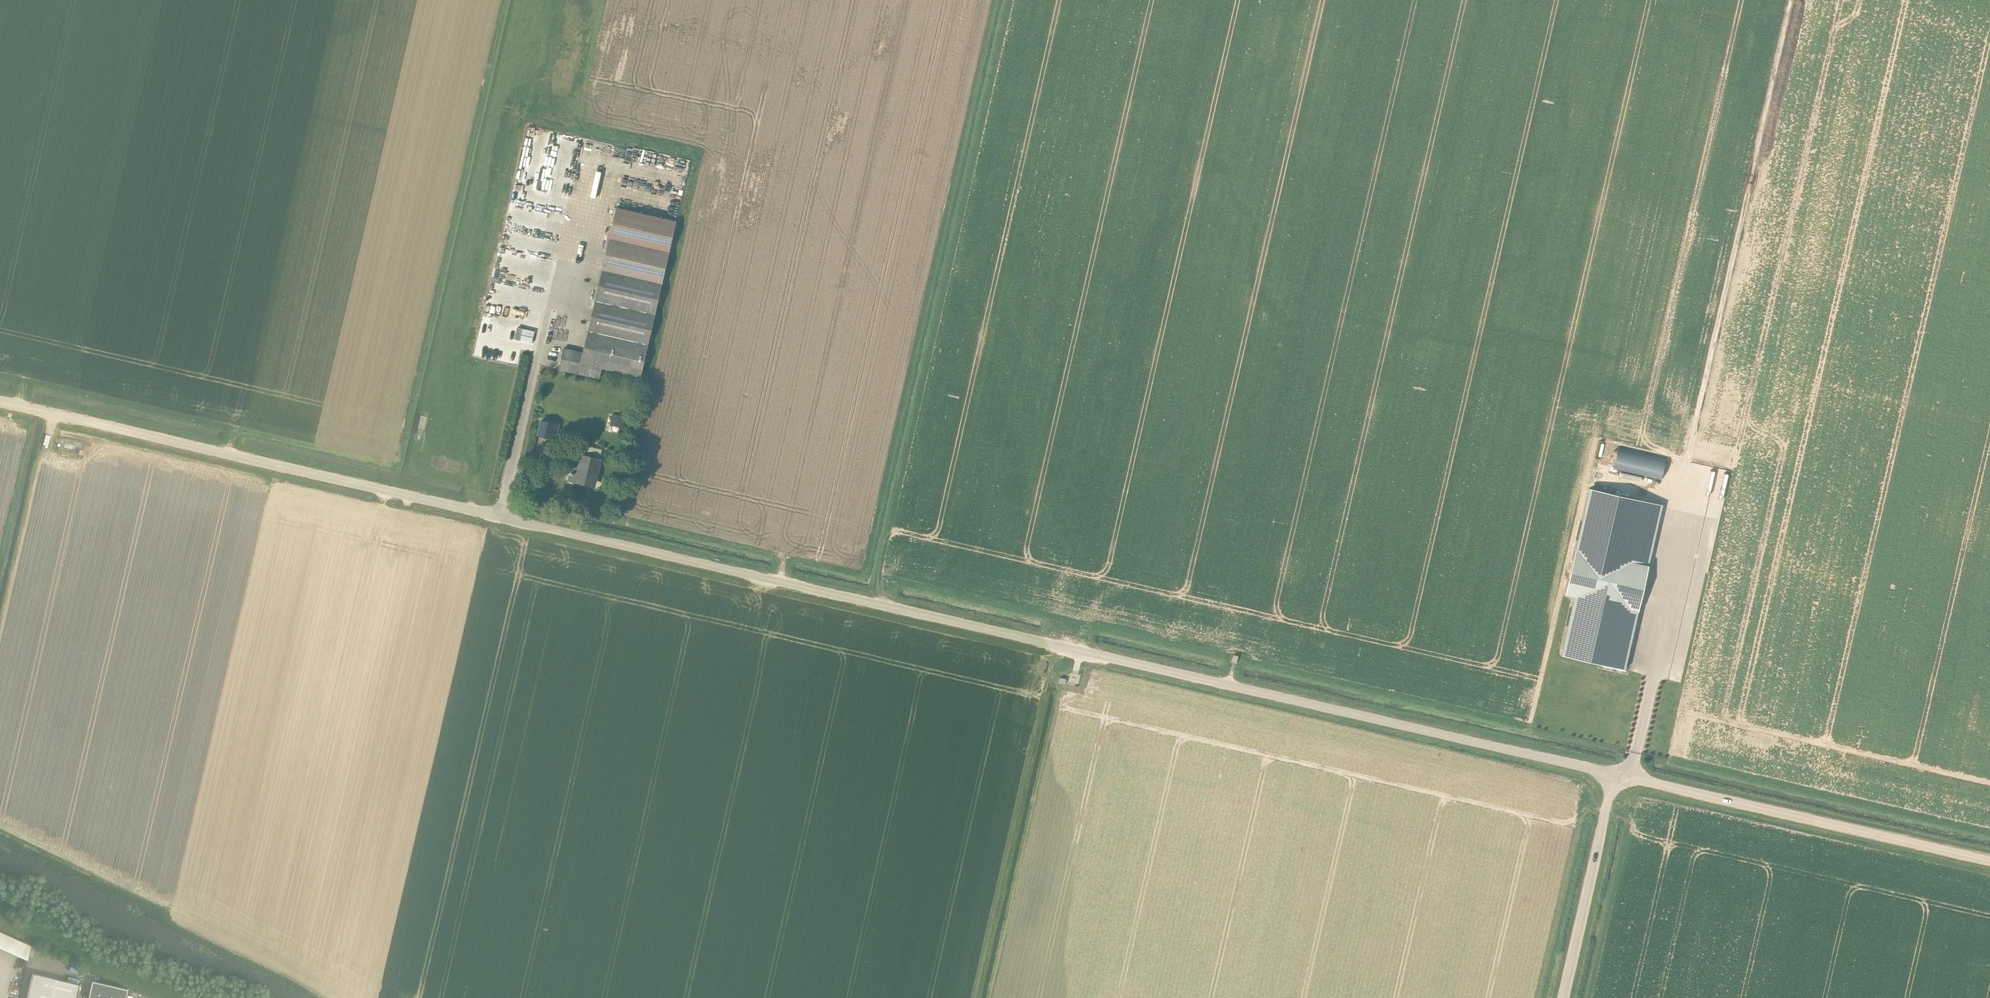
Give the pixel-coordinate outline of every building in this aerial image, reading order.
[(615,207),(582,353),(563,348),(558,369),(598,378),(601,367),(640,376),(675,221),(615,207)] [(517,327),(514,339),(531,343),(534,331),(517,327)] [(612,414),(610,425),(619,427),(622,416),(612,414)] [(421,417),(417,435),(421,436),(423,430),(424,431),(427,418),(421,417)] [(540,420),(537,435),(555,439),(558,424),(540,420)] [(1604,426),(1590,483),(1663,500),(1676,443),(1604,426)] [(599,460),(581,456),(578,469),(572,467),(569,479),(593,485),(599,460)] [(1561,654),(1624,669),(1662,505),(1592,489),(1589,488),(1565,594),(1574,596),(1561,654)] [(0,933),(0,947),(27,959),(31,946),(0,933)] [(79,984),(33,973),(27,997),(76,997),(79,984)] [(88,997),(125,997),(128,989),(92,981),(88,997)]
